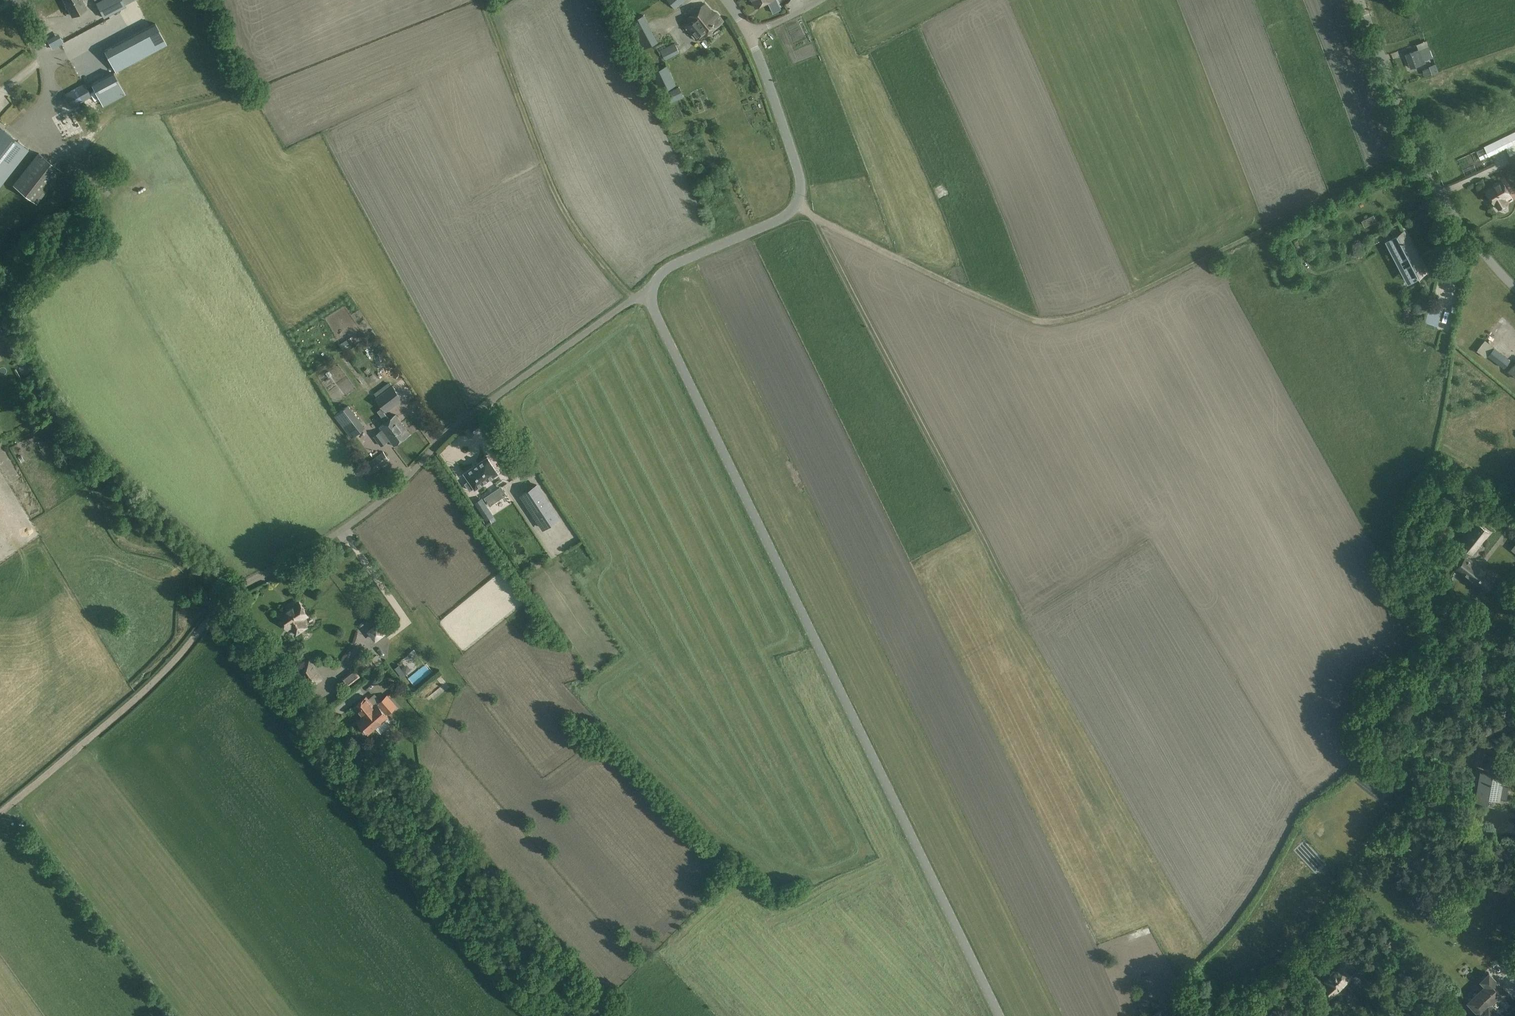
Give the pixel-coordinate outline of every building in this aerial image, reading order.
[(86,8),(82,0),(64,0),(72,15),(86,8)] [(122,0),(102,0),(96,3),(104,17),(125,6),(122,0)] [(686,0),(668,0),(675,9),(686,0)] [(703,35),(705,37),(724,21),(718,13),(712,11),(706,3),(688,18),(691,21),(685,26),(697,40),(703,35)] [(659,41),(644,14),(628,23),(643,50),(659,41)] [(155,23),(104,50),(115,72),(166,45),(155,23)] [(771,37),(770,42),(791,43),(792,34),(800,34),(800,31),(771,30),(771,37)] [(665,60),(679,53),(674,43),(661,50),(665,60)] [(1419,49),(1406,54),(1411,68),(1426,62),(1425,60),(1433,57),(1429,46),(1419,49)] [(1430,67),(1432,73),(1438,71),(1436,64),(1430,66),(1430,67)] [(676,85),(667,65),(652,72),(661,92),(676,85)] [(125,94),(114,73),(91,84),(103,105),(125,94)] [(65,94),(71,106),(72,107),(92,96),(85,83),(65,94)] [(668,104),(684,96),(679,87),(664,94),(668,104)] [(28,149),(1,127),(0,128),(0,184),(28,149)] [(1505,147),(1514,143),(1514,131),(1484,146),(1485,147),(1485,148),(1489,155),(1505,148),(1505,147)] [(15,184),(38,201),(62,168),(40,151),(15,184)] [(1453,155),(1456,162),(1464,158),(1461,151),(1453,155)] [(1492,157),(1455,176),(1458,183),(1495,164),(1492,157)] [(1502,180),(1486,190),(1494,203),(1495,202),(1499,208),(1500,208),(1502,209),(1506,207),(1506,204),(1507,203),(1504,197),(1510,194),(1502,180)] [(1404,233),(1392,239),(1412,278),(1425,272),(1404,233)] [(1438,318),(1428,314),(1426,320),(1436,323),(1438,318)] [(1499,364),(1505,355),(1479,335),(1472,345),(1499,364)] [(350,345),(347,339),(339,344),(343,350),(350,345)] [(386,422),(389,419),(384,412),(385,411),(386,411),(403,398),(393,386),(376,399),(383,407),(378,411),(386,422)] [(364,427),(348,405),(335,414),(352,437),(364,427)] [(382,430),(374,436),(381,446),(386,442),(390,439),(390,440),(394,445),(410,433),(396,415),(389,419),(386,422),(380,427),(382,430)] [(475,432),(473,430),(479,427),(476,422),(465,430),(469,436),(475,432)] [(502,447),(493,453),(500,463),(509,457),(502,447)] [(374,458),(364,466),(370,474),(390,460),(383,451),(380,454),(374,458)] [(497,473),(488,458),(487,457),(486,458),(465,472),(464,473),(464,474),(469,481),(465,483),(470,490),(474,487),(474,488),(475,489),(476,489),(476,488),(497,474),(498,473),(498,472),(497,473)] [(560,519),(537,485),(522,496),(545,529),(560,519)] [(474,492),(477,497),(486,491),(483,486),(474,492)] [(490,506),(506,495),(501,486),(484,498),(490,506)] [(474,503),(486,521),(494,516),(482,498),(474,503)] [(564,528),(566,536),(581,533),(579,524),(564,528)] [(1484,569),(1477,564),(1477,565),(1466,556),(1469,552),(1472,554),(1489,532),(1479,524),(1461,546),(1465,549),(1454,564),(1453,564),(1457,568),(1456,569),(1485,590),(1494,578),(1483,570),(1484,569)] [(298,603),(297,601),(289,607),(290,608),(281,614),(290,627),(294,625),(299,632),(310,625),(305,618),(310,614),(301,601),(298,603)] [(375,642),(387,633),(378,622),(367,631),(375,642)] [(421,657),(423,652),(417,649),(414,655),(421,657)] [(354,662),(370,670),(375,666),(368,656),(360,651),(354,662)] [(302,684),(310,679),(314,685),(324,678),(312,659),(301,666),(304,671),(296,675),(302,684)] [(354,668),(341,679),(348,686),(361,676),(354,668)] [(441,672),(430,683),(437,691),(448,680),(441,672)] [(397,706),(387,694),(378,702),(379,703),(387,714),(388,714),(397,706)] [(366,697),(355,707),(363,717),(357,721),(363,728),(364,730),(365,729),(368,734),(388,717),(386,715),(387,714),(379,703),(377,705),(374,707),(373,706),(366,697)] [(1489,722),(1487,730),(1495,732),(1497,724),(1489,722)] [(1469,741),(1465,761),(1482,764),(1486,744),(1469,741)] [(1480,769),(1475,800),(1487,802),(1488,798),(1497,800),(1498,797),(1501,797),(1506,798),(1508,785),(1503,784),(1500,784),(1501,777),(1492,775),(1493,771),(1480,769)] [(1433,849),(1427,844),(1417,855),(1424,861),(1433,849)] [(1423,864),(1416,858),(1409,867),(1416,873),(1423,864)] [(1119,945),(1121,952),(1140,948),(1138,941),(1119,945)] [(1359,958),(1351,957),(1351,953),(1342,953),(1341,963),(1341,964),(1325,979),(1329,983),(1322,990),(1329,997),(1353,975),(1347,969),(1349,966),(1349,967),(1358,968),(1359,958)] [(1464,997),(1472,1005),(1480,1013),(1480,1014),(1485,1010),(1491,1015),(1502,1015),(1498,1012),(1490,1004),(1497,997),(1499,998),(1506,991),(1489,974),(1482,981),(1486,985),(1481,989),(1478,986),(1476,988),(1475,986),(1464,997)] [(1371,986),(1379,995),(1386,989),(1378,980),(1371,986)]
